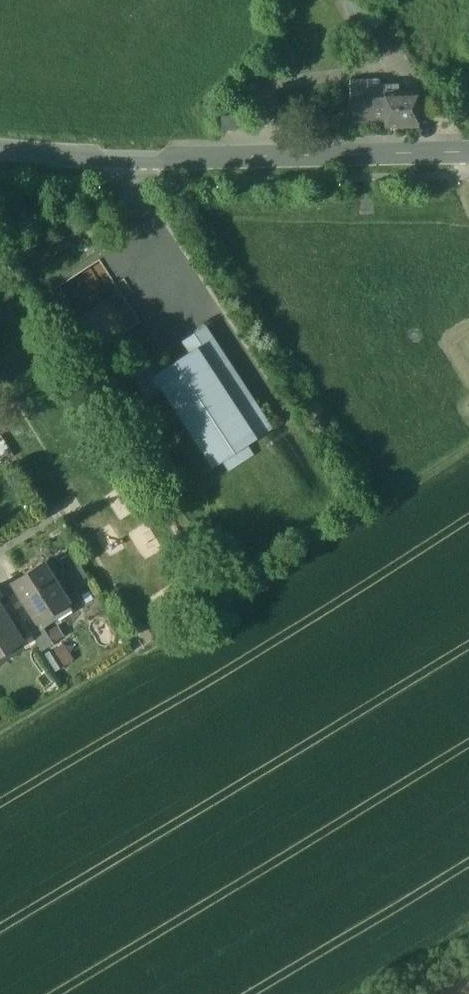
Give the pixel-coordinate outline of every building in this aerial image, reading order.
[(342,3),(362,35),(386,21),(373,0),(347,0),(342,3)] [(380,93),(379,86),(368,87),(369,80),(351,80),(351,99),(351,121),(387,120),(387,98),(382,98),(381,93),(380,93)] [(417,92),(392,93),(392,86),(379,86),(380,93),(381,93),(382,98),(387,98),(387,120),(387,122),(387,125),(418,125),(417,92)] [(226,116),(221,116),(221,130),(248,129),(248,115),(226,116)] [(98,260),(54,289),(95,352),(140,323),(123,298),(132,292),(123,279),(114,284),(98,260)] [(272,428),(205,326),(182,341),(189,352),(160,371),(153,360),(130,375),(147,400),(162,390),(212,466),(212,467),(222,461),(227,469),(253,453),(247,444),(263,433),(272,428)] [(253,453),(227,469),(222,461),(212,467),(212,466),(204,471),(242,528),(300,490),(263,433),(247,444),(253,453)] [(68,602),(44,563),(13,582),(26,603),(35,616),(36,616),(38,620),(68,602)] [(35,616),(26,603),(16,609),(32,635),(43,628),(38,620),(36,616),(35,616)] [(18,637),(19,636),(6,615),(0,606),(0,647),(18,637)] [(16,609),(6,615),(19,636),(18,637),(21,642),(32,635),(16,609)]
